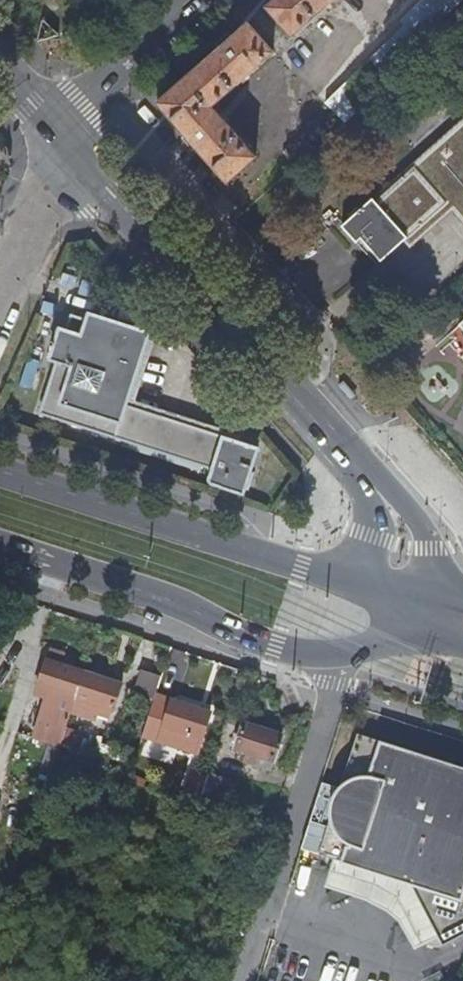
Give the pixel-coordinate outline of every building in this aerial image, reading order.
[(269,2),(294,31),(330,0),(272,0),(269,2)] [(462,20),(462,0),(430,0),(405,22),(409,26),(325,99),(345,122),(462,20)] [(275,48),(250,20),(234,33),(230,29),(229,30),(230,30),(224,35),(218,41),(221,45),(159,98),(187,130),(182,134),(183,135),(184,134),(189,140),(194,145),(198,142),(228,176),(256,152),(212,102),(275,48)] [(460,201),(462,205),(462,121),(355,217),(352,214),(340,224),(356,241),(363,235),(381,255),(405,234),(412,243),(460,201)] [(57,360),(40,412),(213,467),(209,478),(212,481),(223,484),(223,485),(243,492),(245,486),(248,487),(253,471),(250,470),(258,446),(224,435),(224,434),(222,428),(213,425),(208,428),(207,430),(126,404),(150,332),(89,312),(87,319),(72,315),(68,329),(61,327),(56,340),(53,339),(52,343),(56,344),(51,358),(57,360)] [(49,651),(46,657),(62,662),(64,656),(49,651)] [(62,662),(46,657),(41,675),(38,684),(49,688),(36,730),(61,738),(48,778),(59,782),(73,738),(63,735),(76,696),(112,708),(122,681),(62,662)] [(142,669),(135,692),(153,698),(155,689),(161,675),(142,669)] [(211,706),(155,689),(153,698),(141,736),(197,753),(211,706)] [(244,721),(235,748),(247,752),(244,761),(270,769),(281,733),(244,721)] [(315,847),(409,877),(438,936),(462,924),(462,764),(354,729),(315,847)]
